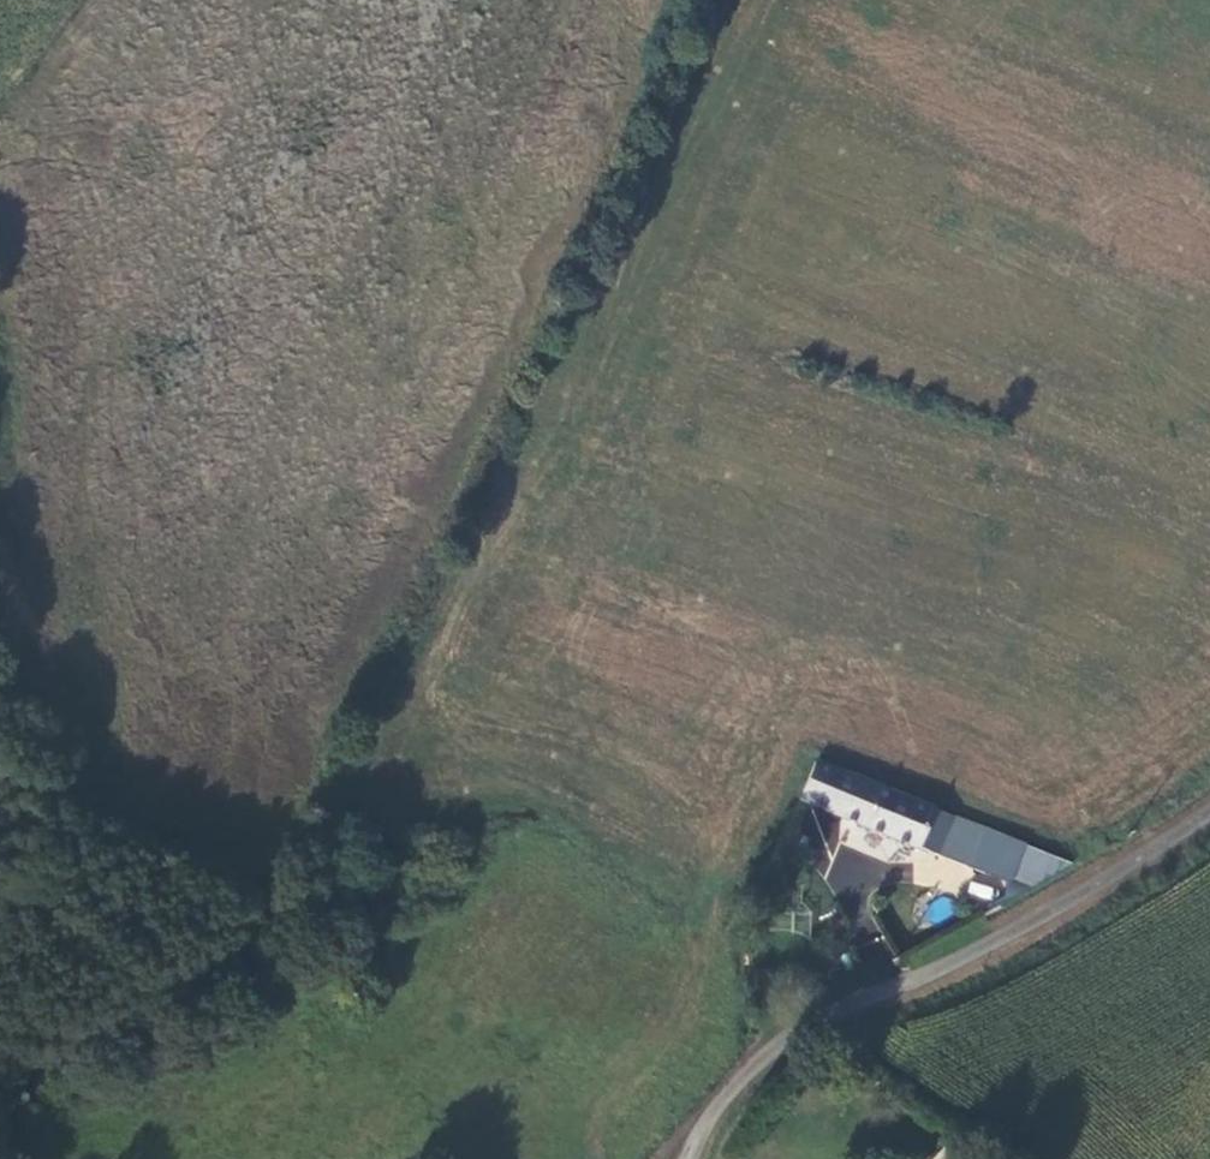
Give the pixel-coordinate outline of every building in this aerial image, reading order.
[(808,791),(868,816),(885,778),(823,753),(808,791)] [(868,816),(922,840),(940,799),(924,792),(885,778),(868,816)] [(952,824),(958,807),(940,799),(922,840),(941,848),(952,824)] [(1043,857),(1049,841),(958,807),(952,824),(1043,857)]
